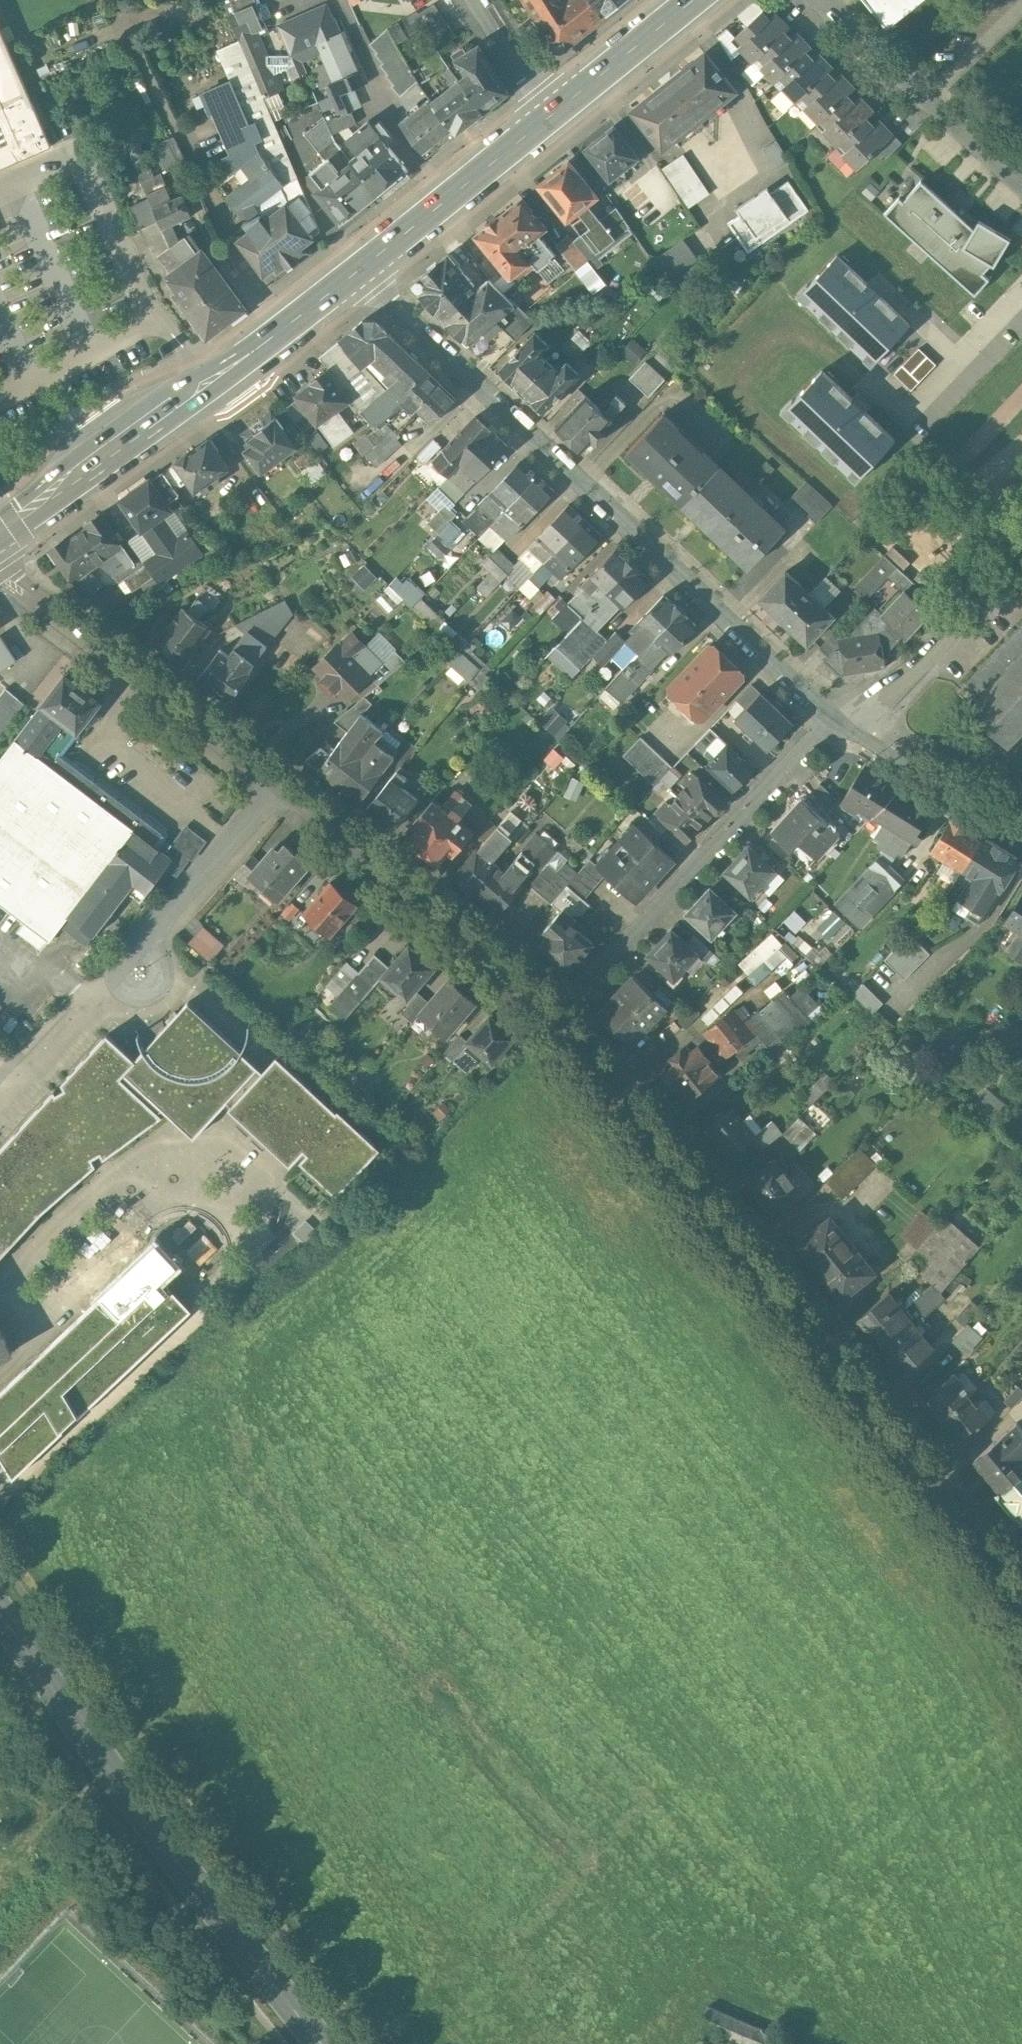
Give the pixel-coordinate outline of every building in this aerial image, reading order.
[(225,9),(246,0),(222,0),(225,9)] [(256,0),(246,0),(225,9),(239,40),(240,42),(269,30),(256,0)] [(555,45),(556,46),(557,47),(559,48),(561,48),(564,48),(604,16),(591,0),(562,0),(555,5),(552,0),(526,0),(555,45)] [(604,16),(625,0),(591,0),(604,16)] [(888,28),(923,0),(866,0),(888,28)] [(436,1),(419,11),(418,9),(410,14),(410,16),(418,28),(422,26),(422,25),(443,12),(436,1)] [(325,6),(306,15),(318,43),(341,33),(335,19),(331,21),(325,6)] [(764,10),(736,36),(743,43),(739,46),(754,62),(760,56),(759,56),(776,40),(769,32),(783,18),(777,11),(771,17),(764,10)] [(443,12),(422,25),(422,26),(436,46),(457,33),(443,12)] [(269,56),(280,82),(308,74),(302,60),(321,51),(322,51),(318,43),(306,15),(278,27),(290,55),(269,56)] [(410,16),(392,27),(399,40),(418,28),(410,16)] [(783,18),(769,32),(776,40),(786,31),(791,26),(783,18)] [(412,71),(389,27),(373,43),(380,51),(378,53),(387,62),(384,65),(391,73),(389,75),(397,84),(412,71)] [(269,56),(260,35),(269,31),(269,30),(240,42),(252,72),(264,98),(283,90),(280,82),(269,56)] [(346,30),(341,33),(318,43),(322,51),(321,51),(326,62),(314,67),(322,87),(326,85),(339,114),(326,119),(332,133),(357,122),(344,91),(368,80),(346,30)] [(776,40),(759,56),(760,56),(765,62),(761,67),(776,82),(782,77),(781,76),(798,60),(791,52),(805,38),(799,32),(792,38),(786,31),(776,40)] [(805,38),(791,52),(798,60),(808,51),(809,51),(813,47),(805,38)] [(239,40),(217,50),(231,82),(252,72),(240,42),(239,40)] [(509,91),(480,45),(467,53),(466,51),(456,57),(466,73),(459,79),(484,111),(509,91)] [(798,60),(781,76),(782,77),(787,82),(783,87),(798,102),(804,97),(803,96),(819,81),(812,73),(827,58),(821,52),(815,58),(809,51),(808,51),(798,60)] [(738,91),(705,52),(683,70),(682,69),(668,80),(681,98),(682,97),(699,118),(722,98),(725,101),(738,91)] [(827,58),(812,73),(819,81),(830,71),(835,67),(827,58)] [(459,79),(450,67),(445,71),(451,79),(449,80),(452,84),(432,100),(457,131),(484,111),(459,79)] [(819,81),(803,96),(804,97),(809,102),(804,107),(819,123),(822,119),(841,101),(834,94),(849,80),(843,73),(837,78),(830,71),(819,81)] [(264,98),(252,72),(231,82),(200,95),(209,116),(215,114),(237,167),(217,183),(243,215),(257,203),(294,173),(264,98)] [(668,80),(654,91),(655,92),(632,110),(664,150),(679,138),(677,135),(699,118),(682,97),(681,98),(668,80)] [(849,80),(834,94),(841,101),(849,94),(856,87),(849,80)] [(841,101),(822,119),(829,126),(824,130),(839,145),(841,143),(841,142),(861,123),(854,116),(868,102),(862,95),(856,101),(849,94),(841,101)] [(432,100),(430,98),(400,121),(427,155),(457,131),(432,100)] [(868,102),(854,116),(861,123),(868,117),(876,110),(868,102)] [(0,105),(0,158),(18,150),(22,159),(52,146),(34,106),(6,118),(0,105)] [(861,123),(841,142),(841,143),(848,149),(843,154),(857,168),(879,147),(872,139),(886,126),(880,119),(875,124),(868,117),(861,123)] [(392,135),(380,119),(374,124),(370,118),(347,137),(359,151),(349,159),(352,162),(378,194),(409,170),(386,140),(392,135)] [(328,123),(310,138),(320,150),(334,138),(332,133),(328,123)] [(614,123),(584,148),(610,180),(640,156),(614,123)] [(894,134),(886,126),(872,139),(879,147),(894,134)] [(196,157),(184,131),(169,138),(181,164),(196,157)] [(181,164),(169,138),(154,145),(166,171),(181,164)] [(779,141),(766,148),(776,169),(790,163),(779,141)] [(346,166),(335,152),(311,172),(312,176),(316,182),(314,183),(320,189),(318,191),(328,202),(324,206),(333,217),(336,214),(343,222),(378,194),(352,162),(346,166)] [(691,206),(712,192),(685,152),(664,166),(691,206)] [(152,177),(145,159),(134,163),(142,181),(152,177)] [(569,161),(539,185),(567,221),(579,211),(580,212),(579,212),(591,227),(582,235),(597,254),(630,227),(617,207),(601,220),(589,205),(588,205),(588,204),(598,196),(569,161)] [(152,177),(142,181),(147,194),(161,187),(156,175),(152,177)] [(974,228),(945,202),(921,180),(903,200),(900,197),(885,213),(975,295),(990,279),(984,273),(991,265),(994,267),(1011,239),(979,220),(974,228)] [(728,223),(748,252),(809,210),(789,181),(771,193),(767,187),(737,209),(740,214),(728,223)] [(161,187),(147,194),(149,198),(153,208),(170,200),(164,186),(161,187)] [(170,200),(153,208),(170,246),(181,239),(174,224),(192,216),(182,195),(170,200)] [(547,227),(522,197),(496,218),(521,248),(522,248),(547,227)] [(153,208),(149,198),(129,205),(140,229),(158,255),(170,246),(153,208)] [(253,228),(238,240),(264,274),(277,264),(283,272),(306,255),(299,247),(312,237),(286,203),(268,217),(253,228)] [(257,203),(243,215),(253,228),(268,217),(257,203)] [(521,248),(496,218),(475,235),(510,278),(513,275),(517,280),(536,265),(522,248),(521,248)] [(551,280),(569,268),(548,235),(530,247),(551,280)] [(247,309),(202,249),(196,254),(183,237),(181,239),(170,246),(228,323),(247,309)] [(684,238),(657,258),(672,279),(699,259),(684,238)] [(228,323),(170,246),(158,255),(171,272),(168,274),(178,288),(174,292),(208,338),(229,324),(228,323)] [(478,288),(449,253),(417,279),(417,289),(442,320),(467,343),(484,331),(490,337),(502,326),(516,340),(534,321),(490,277),(478,288)] [(837,255),(809,285),(808,284),(807,285),(808,286),(803,292),(809,298),(804,303),(805,304),(806,303),(864,358),(863,359),(864,360),(869,355),(875,361),(881,355),(882,356),(882,355),(910,325),(837,255)] [(593,259),(578,267),(594,293),(608,285),(593,259)] [(426,369),(375,320),(365,320),(340,339),(363,368),(373,359),(388,374),(392,370),(400,378),(409,387),(426,369)] [(537,332),(501,369),(502,370),(500,373),(508,381),(510,378),(523,390),(550,361),(540,352),(548,343),(537,332)] [(373,359),(363,368),(340,339),(326,351),(367,405),(400,378),(392,370),(388,374),(373,359)] [(913,389),(937,362),(920,347),(896,373),(913,389)] [(550,361),(523,390),(533,400),(531,402),(539,411),(542,408),(544,410),(579,374),(567,362),(559,370),(550,361)] [(666,379),(646,361),(629,379),(649,397),(666,379)] [(352,398),(329,368),(310,383),(311,384),(296,395),(317,423),(317,424),(338,409),(352,398)] [(457,398),(426,369),(409,387),(400,397),(406,403),(386,420),(390,425),(394,422),(401,429),(414,416),(413,410),(417,406),(434,422),(437,419),(441,423),(449,414),(445,410),(457,398)] [(822,370),(794,400),(793,399),(792,400),(793,401),(788,407),(794,413),(789,418),(790,418),(791,418),(849,474),(848,474),(849,475),(854,470),(860,476),(866,470),(867,471),(867,470),(895,440),(822,370)] [(400,378),(367,405),(381,424),(386,420),(406,403),(400,397),(409,387),(400,378)] [(579,388),(561,407),(569,414),(586,395),(579,388)] [(604,412),(586,395),(569,414),(557,427),(582,450),(593,439),(597,443),(609,430),(605,426),(627,403),(617,394),(605,407),(604,412)] [(313,424),(296,400),(285,408),(303,432),(313,424)] [(58,412),(62,417),(76,407),(72,402),(58,412)] [(354,432),(338,409),(317,424),(334,447),(354,432)] [(296,447),(270,411),(241,433),(251,445),(244,451),(260,473),(296,447)] [(720,466),(664,413),(626,453),(681,506),(720,466)] [(476,416),(433,460),(449,476),(492,431),(476,416)] [(401,442),(391,431),(375,446),(384,457),(401,442)] [(492,431),(449,476),(465,491),(508,446),(492,431)] [(434,438),(417,456),(426,464),(442,446),(434,438)] [(229,468),(208,439),(190,451),(175,461),(196,490),(202,486),(206,491),(221,480),(218,475),(229,468)] [(384,457),(375,446),(366,454),(375,465),(384,457)] [(312,464),(305,453),(294,459),(301,471),(312,464)] [(538,475),(522,459),(481,502),(491,512),(493,514),(489,518),(493,522),(497,518),(538,475)] [(775,468),(766,460),(757,470),(766,478),(775,468)] [(751,493),(722,464),(720,466),(681,506),(712,535),(751,493)] [(152,478),(121,500),(142,530),(162,516),(172,509),(167,503),(179,494),(162,472),(152,479),(152,478)] [(538,475),(497,518),(514,534),(555,491),(538,475)] [(449,476),(438,487),(454,502),(465,491),(449,476)] [(833,505),(807,481),(790,498),(816,523),(833,505)] [(751,493),(712,535),(748,569),(788,527),(751,493)] [(481,502),(465,519),(475,528),(491,512),(481,502)] [(446,503),(428,522),(439,533),(451,520),(452,520),(457,514),(446,503)] [(568,504),(518,556),(531,568),(539,559),(544,563),(585,519),(568,504)] [(124,545),(102,513),(88,523),(91,527),(79,536),(98,563),(112,554),(124,545)] [(178,539),(162,516),(142,530),(159,553),(146,563),(155,576),(160,582),(201,552),(187,533),(178,539)] [(514,534),(497,518),(493,522),(490,525),(507,541),(514,534)] [(585,519),(544,563),(553,572),(560,578),(601,535),(585,519)] [(451,520),(439,533),(448,542),(461,529),(452,520),(451,520)] [(79,536),(68,543),(65,539),(50,549),(73,581),(85,572),(98,563),(79,536)] [(137,562),(124,545),(112,554),(124,571),(137,562)] [(497,547),(482,562),(492,571),(506,556),(497,547)] [(616,548),(583,583),(586,586),(578,594),(581,597),(573,606),(584,616),(633,564),(616,548)] [(885,555),(854,588),(866,599),(888,576),(898,566),(885,555)] [(506,556),(492,571),(501,580),(516,565),(506,556)] [(146,563),(124,578),(133,591),(155,576),(146,563)] [(544,563),(529,578),(539,587),(553,572),(544,563)] [(355,575),(363,584),(375,573),(367,564),(355,575)] [(633,564),(584,616),(596,628),(604,619),(605,620),(620,605),(623,608),(650,580),(633,564)] [(930,597),(898,566),(888,576),(904,591),(905,590),(922,606),(930,597)] [(787,571),(760,599),(773,611),(774,610),(785,620),(810,593),(787,571)] [(92,573),(88,576),(85,572),(73,581),(91,596),(102,587),(92,573)] [(378,598),(391,610),(403,597),(413,606),(425,594),(402,572),(378,598)] [(548,590),(533,606),(541,613),(556,597),(548,590)] [(922,606),(905,590),(904,591),(882,614),(882,615),(904,635),(907,638),(930,614),(922,606)] [(810,593),(785,620),(796,630),(795,631),(808,643),(834,615),(810,593)] [(681,610),(664,594),(637,621),(641,624),(626,640),(626,641),(639,653),(681,610)] [(188,610),(185,607),(163,634),(158,634),(155,638),(156,645),(161,648),(165,647),(184,661),(211,627),(199,617),(208,606),(198,598),(188,610)] [(285,599),(236,624),(247,632),(249,630),(267,644),(293,613),(285,599)] [(445,621),(423,599),(414,608),(436,630),(445,621)] [(876,608),(852,632),(852,635),(840,637),(842,647),(835,648),(825,659),(841,675),(886,666),(882,646),(884,646),(889,651),(904,635),(882,615),(882,614),(876,608)] [(681,610),(639,653),(653,666),(668,650),(672,653),(697,626),(681,610)] [(965,684),(980,699),(969,710),(1007,746),(1021,731),(1021,625),(965,684)] [(267,644),(249,630),(247,632),(230,654),(249,668),(267,644)] [(616,631),(608,639),(593,655),(604,665),(626,641),(626,640),(616,631)] [(352,633),(340,645),(339,644),(316,667),(326,677),(325,677),(336,689),(337,688),(347,698),(370,676),(369,675),(382,663),(352,633)] [(0,636),(0,671),(16,660),(0,636)] [(490,668),(471,651),(477,645),(472,639),(461,651),(479,667),(478,668),(485,674),(490,668)] [(710,645),(670,687),(671,692),(699,718),(703,718),(743,677),(743,672),(732,662),(729,662),(725,659),(725,655),(715,645),(710,645)] [(230,654),(222,648),(199,677),(229,701),(252,671),(249,668),(230,654)] [(382,663),(369,675),(370,676),(378,685),(379,684),(406,661),(395,651),(382,663)] [(479,667),(461,651),(449,663),(469,680),(478,668),(479,667)] [(630,662),(605,688),(620,701),(653,666),(639,653),(630,662)] [(485,674),(478,668),(469,680),(478,688),(488,676),(485,674)] [(100,702),(65,675),(42,705),(63,722),(77,732),(100,702)] [(761,691),(752,683),(737,699),(746,707),(761,691)] [(378,685),(369,693),(373,697),(383,688),(379,684),(378,685)] [(0,695),(0,733),(24,703),(6,688),(0,695)] [(794,722),(761,691),(746,707),(735,718),(768,749),(794,722)] [(0,760),(0,793),(19,808),(51,766),(38,755),(63,722),(42,705),(0,760)] [(382,730),(353,706),(336,721),(349,731),(331,754),(322,747),(308,758),(319,767),(318,768),(340,785),(373,739),(382,730)] [(556,708),(542,722),(558,739),(573,725),(556,708)] [(63,722),(38,755),(51,766),(59,756),(77,732),(63,722)] [(711,727),(696,742),(706,751),(712,745),(711,745),(720,735),(711,727)] [(754,767),(720,735),(711,745),(712,745),(720,753),(708,765),(734,789),(754,767)] [(404,737),(392,753),(394,755),(404,762),(417,746),(404,737)] [(373,739),(340,785),(361,800),(394,755),(392,753),(373,739)] [(70,763),(69,763),(59,756),(51,766),(158,847),(166,836),(165,829),(149,816),(142,817),(141,810),(125,798),(118,799),(118,792),(101,780),(95,781),(94,774),(78,762),(70,763)] [(401,765),(368,807),(395,827),(418,798),(402,785),(407,777),(402,774),(406,769),(401,765)] [(674,765),(661,779),(671,788),(684,774),(674,765)] [(158,847),(51,766),(19,808),(128,890),(141,900),(165,868),(172,858),(158,847)] [(863,770),(842,803),(869,820),(873,816),(897,791),(863,770)] [(725,800),(694,772),(684,783),(688,787),(680,796),(704,818),(712,809),(714,811),(725,800)] [(661,779),(647,794),(657,803),(671,788),(661,779)] [(434,798),(414,822),(418,825),(407,839),(422,851),(444,825),(441,823),(463,796),(455,790),(442,805),(434,798)] [(897,791),(873,816),(884,823),(875,837),(880,840),(877,845),(885,850),(895,856),(898,852),(903,855),(911,841),(917,845),(928,827),(922,823),(933,804),(919,795),(915,801),(897,791)] [(0,793),(0,902),(50,940),(69,915),(93,934),(92,934),(93,935),(128,890),(19,808),(0,793)] [(463,796),(441,823),(444,825),(422,851),(436,864),(448,851),(454,856),(474,832),(459,819),(472,804),(463,796)] [(704,818),(680,796),(672,805),(668,801),(657,812),(687,840),(698,829),(696,827),(704,818)] [(840,834),(802,799),(772,831),(775,834),(791,849),(799,840),(818,858),(840,834)] [(485,841),(478,849),(477,848),(454,876),(472,892),(495,864),(496,864),(492,861),(512,838),(508,835),(521,819),(511,811),(498,826),(485,841)] [(984,836),(953,817),(931,851),(961,870),(962,870),(984,836)] [(521,819),(508,835),(512,838),(515,841),(528,826),(521,819)] [(490,820),(477,835),(485,841),(498,826),(490,820)] [(207,841),(186,824),(171,844),(179,850),(172,858),(165,868),(177,876),(190,859),(193,860),(207,841)] [(673,858),(637,825),(599,866),(607,873),(635,899),(673,858)] [(496,864),(495,864),(472,892),(473,892),(474,891),(490,905),(489,906),(499,914),(522,886),(519,883),(535,863),(540,867),(555,850),(537,834),(522,851),(523,851),(505,872),(496,864)] [(791,849),(775,834),(767,843),(783,858),(791,849)] [(1020,858),(984,836),(962,870),(961,870),(956,879),(967,886),(953,908),(979,924),(981,922),(1020,858)] [(259,865),(250,876),(264,888),(261,892),(274,903),(308,864),(286,845),(280,851),(275,847),(259,865)] [(775,869),(749,845),(725,871),(750,896),(775,869)] [(885,850),(835,903),(860,927),(905,880),(890,865),(895,856),(885,850)] [(252,855),(235,874),(244,882),(250,876),(259,865),(252,858),(254,856),(252,855)] [(578,873),(568,885),(584,899),(607,873),(599,866),(590,859),(578,873)] [(549,863),(530,884),(551,903),(567,884),(578,873),(565,862),(558,871),(549,863)] [(342,894),(330,882),(303,913),(329,936),(356,906),(355,904),(359,900),(346,889),(342,894)] [(568,885),(567,884),(551,903),(561,911),(564,909),(572,916),(585,900),(584,899),(568,885)] [(736,911),(710,887),(686,913),(712,936),(736,911)] [(1007,921),(1020,929),(1006,952),(1021,962),(1021,896),(1007,921)] [(572,916),(564,909),(561,911),(560,913),(559,912),(544,930),(549,934),(538,947),(566,972),(594,942),(573,924),(577,920),(572,916)] [(832,942),(850,926),(835,909),(817,925),(832,942)] [(226,945),(204,926),(189,944),(211,962),(226,945)] [(687,942),(672,928),(648,954),(675,979),(699,953),(687,942)] [(721,958),(694,934),(687,942),(699,953),(713,966),(721,958)] [(772,934),(738,963),(748,974),(762,962),(769,971),(783,959),(776,950),(781,945),(772,934)] [(910,934),(885,959),(905,979),(930,953),(910,934)] [(434,967),(409,946),(390,967),(382,977),(407,998),(434,967)] [(359,971),(348,961),(326,985),(338,996),(329,1007),(345,1021),(382,977),(390,967),(375,954),(359,971)] [(652,993),(634,976),(598,1015),(629,1044),(665,1006),(665,1005),(652,993)] [(430,1003),(419,1015),(420,1016),(445,1037),(456,1025),(457,1026),(465,1017),(463,1016),(475,1002),(449,980),(430,1003)] [(874,1012),(884,1001),(865,982),(855,992),(874,1012)] [(679,999),(661,983),(652,993),(665,1005),(665,1006),(669,1010),(679,999)] [(811,1021),(785,989),(772,1000),(759,1011),(759,1010),(747,1020),(757,1032),(771,1049),(783,1039),(784,1040),(797,1029),(799,1031),(811,1021)] [(419,993),(395,1021),(407,1031),(420,1016),(419,1015),(430,1003),(419,993)] [(0,1150),(0,1257),(43,1211),(96,1164),(92,1157),(101,1152),(104,1158),(162,1115),(159,1112),(162,1108),(194,1137),(228,1101),(232,1105),(229,1108),(290,1165),(304,1150),(308,1153),(301,1161),(337,1194),(380,1148),(339,1110),(337,1111),(277,1056),(264,1071),(243,1052),(242,1050),(189,1001),(178,1013),(175,1011),(167,1020),(169,1023),(145,1049),(144,1050),(135,1059),(108,1034),(63,1082),(66,1088),(57,1093),(55,1090),(0,1150)] [(729,1010),(703,1031),(711,1040),(701,1048),(698,1044),(690,1051),(686,1046),(672,1057),(676,1062),(663,1073),(674,1087),(675,1086),(688,1100),(719,1074),(712,1065),(716,1062),(718,1064),(734,1050),(740,1057),(753,1046),(747,1040),(757,1032),(747,1020),(738,1008),(729,1010)] [(467,1040),(467,1041),(469,1044),(492,1064),(515,1037),(513,1035),(514,1032),(513,1029),(512,1027),(510,1025),(507,1024),(504,1024),(502,1026),(490,1015),(467,1040)] [(460,1034),(444,1052),(454,1061),(469,1044),(467,1041),(467,1040),(460,1034)] [(468,1048),(457,1059),(467,1070),(479,1059),(468,1048)] [(376,1066),(367,1058),(359,1068),(368,1075),(376,1066)] [(793,1071),(786,1064),(780,1070),(787,1077),(793,1071)] [(809,1089),(798,1078),(793,1084),(803,1095),(809,1089)] [(973,1102),(994,1117),(1006,1101),(984,1086),(973,1102)] [(733,1108),(706,1130),(728,1157),(756,1135),(733,1108)] [(802,1147),(818,1132),(801,1114),(785,1129),(802,1147)] [(772,1121),(756,1135),(765,1146),(782,1133),(772,1121)] [(226,1132),(208,1124),(197,1150),(215,1158),(226,1132)] [(860,1147),(827,1180),(844,1198),(877,1164),(860,1147)] [(783,1156),(778,1160),(777,1158),(747,1182),(771,1212),(800,1188),(785,1168),(790,1164),(783,1156)] [(922,1210),(901,1235),(917,1248),(938,1224),(922,1210)] [(876,1272),(831,1217),(819,1226),(809,1234),(809,1235),(799,1243),(801,1246),(797,1249),(807,1260),(810,1257),(833,1286),(830,1288),(839,1299),(842,1296),(844,1299),(856,1289),(865,1282),(876,1272)] [(935,1283),(921,1297),(920,1296),(915,1301),(916,1302),(914,1304),(924,1316),(945,1298),(941,1291),(943,1291),(935,1283)] [(0,1391),(0,1441),(2,1445),(0,1447),(0,1455),(13,1478),(64,1430),(63,1428),(77,1414),(78,1416),(192,1309),(171,1286),(155,1301),(146,1291),(121,1315),(102,1295),(0,1391)] [(889,1292),(858,1318),(884,1349),(913,1324),(915,1323),(889,1292)] [(972,1300),(956,1317),(964,1325),(980,1307),(972,1300)] [(932,1348),(913,1324),(884,1349),(896,1363),(891,1367),(898,1375),(903,1371),(903,1372),(932,1348)] [(983,1340),(967,1326),(953,1341),(969,1356),(983,1340)] [(13,1351),(0,1329),(0,1359),(13,1351)] [(120,1400),(166,1355),(156,1345),(109,1389),(120,1400)] [(956,1375),(954,1373),(935,1389),(938,1392),(930,1399),(935,1404),(932,1406),(944,1420),(969,1397),(970,1397),(978,1387),(965,1371),(961,1371),(956,1375)] [(998,1406),(1007,1414),(1021,1398),(1021,1396),(1014,1389),(998,1406)] [(969,1397),(944,1420),(953,1431),(955,1429),(961,1437),(970,1430),(971,1432),(990,1416),(980,1403),(977,1406),(970,1397),(969,1397)] [(976,1458),(1003,1491),(1021,1475),(1021,1457),(1021,1456),(1021,1428),(1018,1423),(976,1458)] [(1003,1491),(1021,1514),(1021,1475),(1003,1491)] [(709,2006),(701,2024),(746,2043),(776,2043),(779,2036),(709,2006)]
